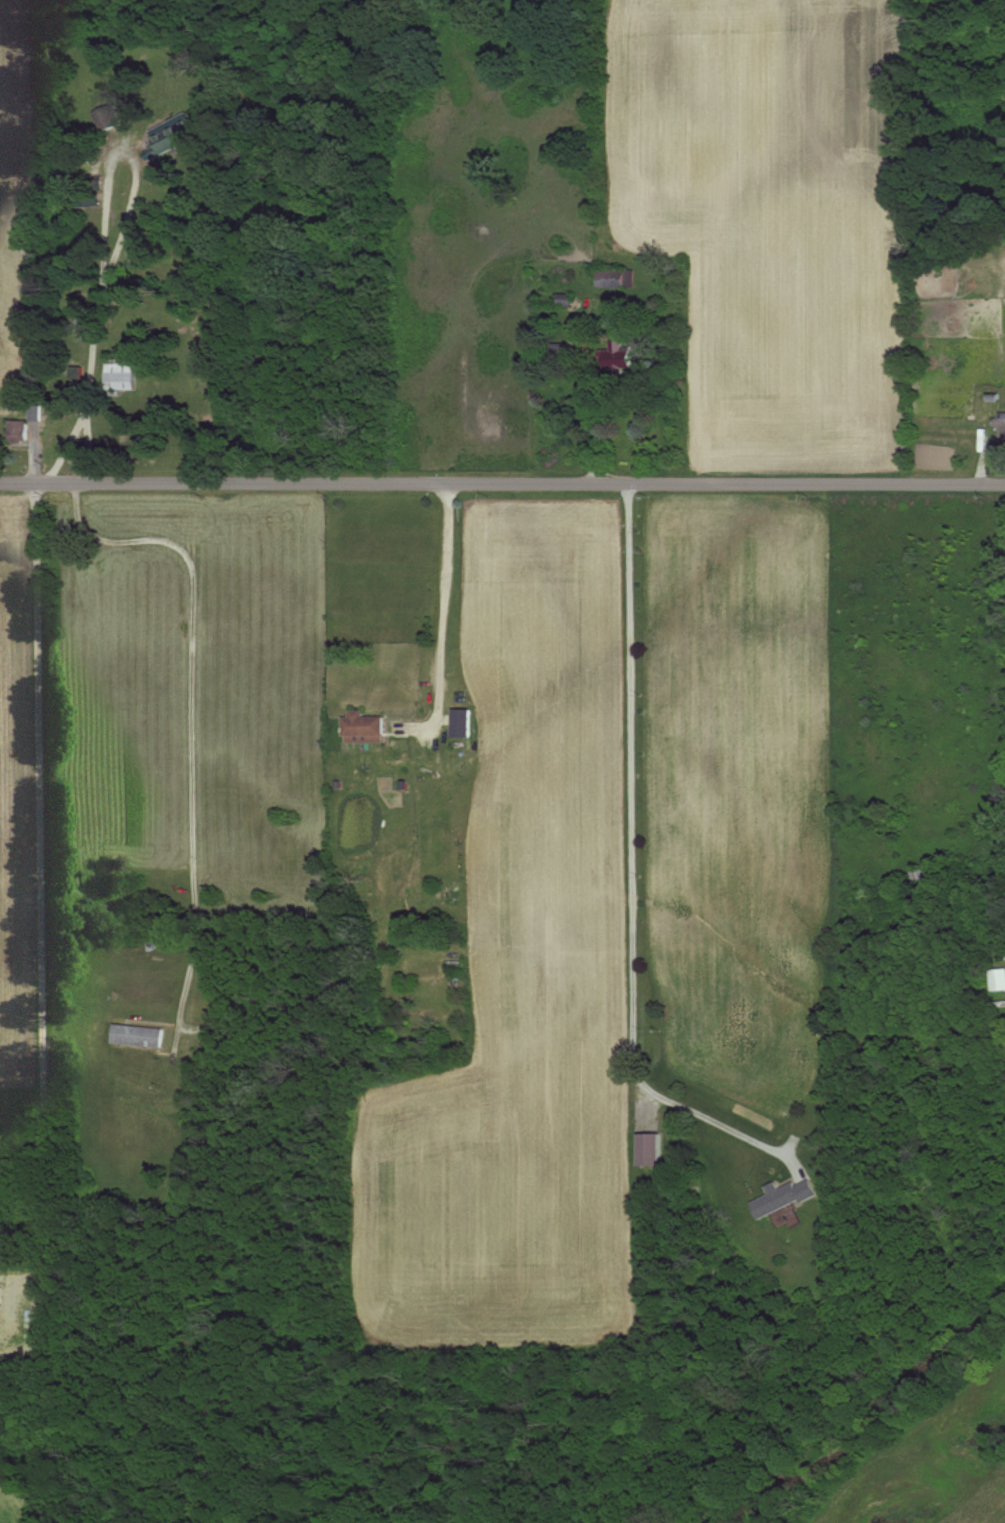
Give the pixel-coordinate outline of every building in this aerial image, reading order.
[(96,112),(105,131),(122,124),(113,105),(96,112)] [(151,160),(199,137),(187,112),(151,129),(159,145),(147,151),(151,160)] [(634,270),(598,270),(598,287),(634,287),(634,270)] [(560,306),(571,306),(571,296),(560,296),(560,306)] [(607,371),(623,371),(623,369),(632,369),(632,347),(623,347),(623,336),(607,336),(607,371)] [(105,364),(105,391),(134,391),(134,364),(105,364)] [(26,442),(26,421),(8,421),(8,442),(26,442)] [(470,709),(453,709),(453,737),(470,737),(470,709)] [(386,716),(366,716),(366,710),(352,710),(352,716),(346,717),(346,741),(386,741),(386,716)] [(930,887),(923,868),(911,872),(917,891),(930,887)] [(992,970),(994,991),(1004,990),(1004,968),(992,970)] [(164,1047),(165,1027),(113,1025),(112,1045),(164,1047)] [(662,1132),(640,1132),(640,1166),(662,1166),(662,1132)] [(754,1202),(762,1219),(819,1194),(811,1176),(754,1202)]
